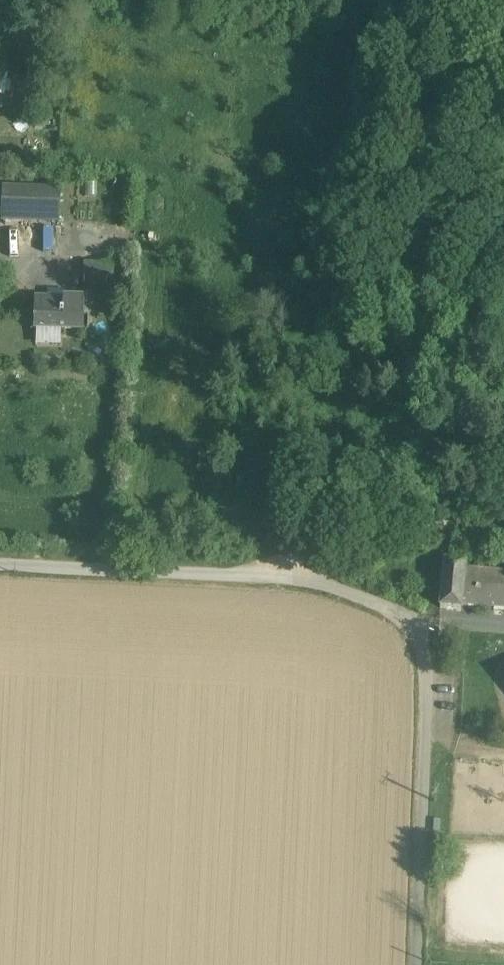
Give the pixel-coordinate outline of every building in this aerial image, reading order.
[(58,191),(4,189),(3,219),(57,221),(58,191)] [(88,192),(58,191),(57,221),(87,221),(88,192)] [(114,263),(84,262),(83,276),(113,277),(114,263)] [(85,298),(35,297),(34,329),(84,330),(85,298)] [(465,568),(465,564),(444,561),(440,607),(461,609),(462,604),(503,608),(503,606),(503,571),(465,568)]
